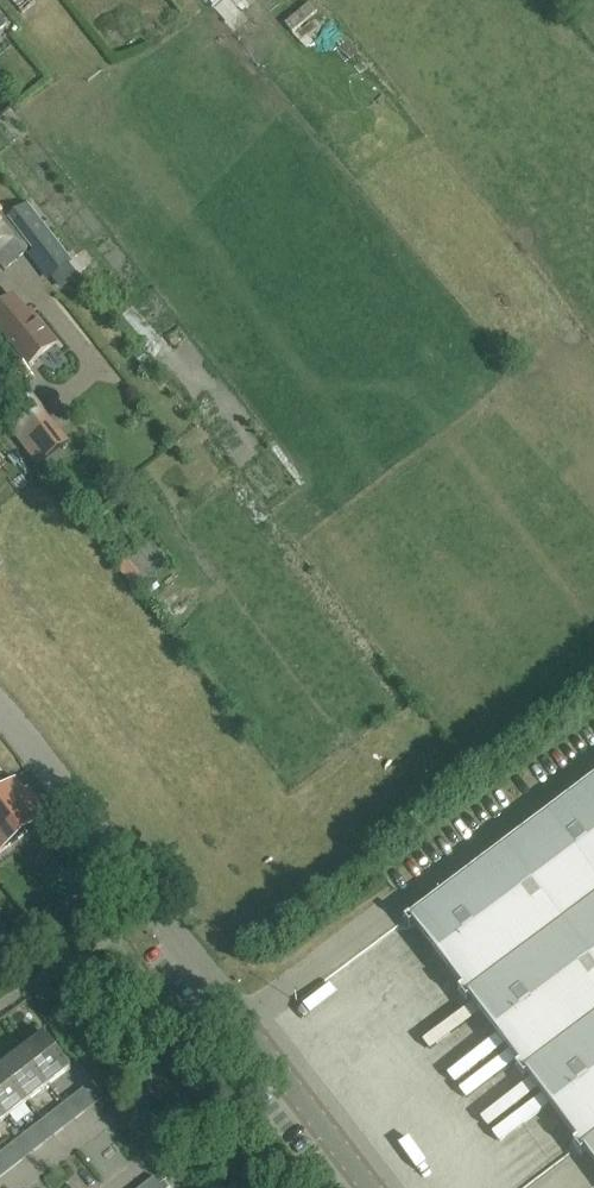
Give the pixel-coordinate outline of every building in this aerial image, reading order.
[(0,209),(0,264),(6,271),(33,248),(0,209)] [(69,261),(39,221),(27,230),(41,247),(30,255),(48,277),(69,261)] [(0,308),(0,329),(29,365),(56,343),(36,318),(32,322),(26,314),(28,313),(14,296),(0,308)] [(139,351),(131,358),(145,374),(153,367),(139,351)] [(0,367),(0,404),(33,376),(15,354),(0,367)] [(57,437),(27,397),(3,415),(34,455),(57,437)] [(404,919),(410,927),(413,924),(463,989),(459,992),(467,1003),(471,1000),(520,1065),(516,1068),(524,1079),(528,1076),(577,1141),(573,1144),(581,1155),(585,1152),(593,1163),(593,777),(404,919)] [(16,780),(0,793),(0,855),(49,816),(28,790),(26,792),(16,780)] [(22,1050),(49,1086),(70,1070),(43,1034),(22,1050)] [(1,1066),(28,1102),(49,1086),(22,1050),(1,1066)] [(28,1102),(1,1066),(0,1067),(0,1109),(7,1118),(28,1102)] [(73,1120),(82,1114),(72,1099),(63,1106),(73,1120)] [(53,1136),(61,1130),(50,1116),(42,1122),(53,1136)] [(33,1152),(41,1146),(30,1131),(22,1137),(33,1152)] [(12,1168),(20,1162),(9,1147),(1,1153),(12,1168)] [(154,1179),(146,1185),(148,1187),(161,1187),(154,1179)]
